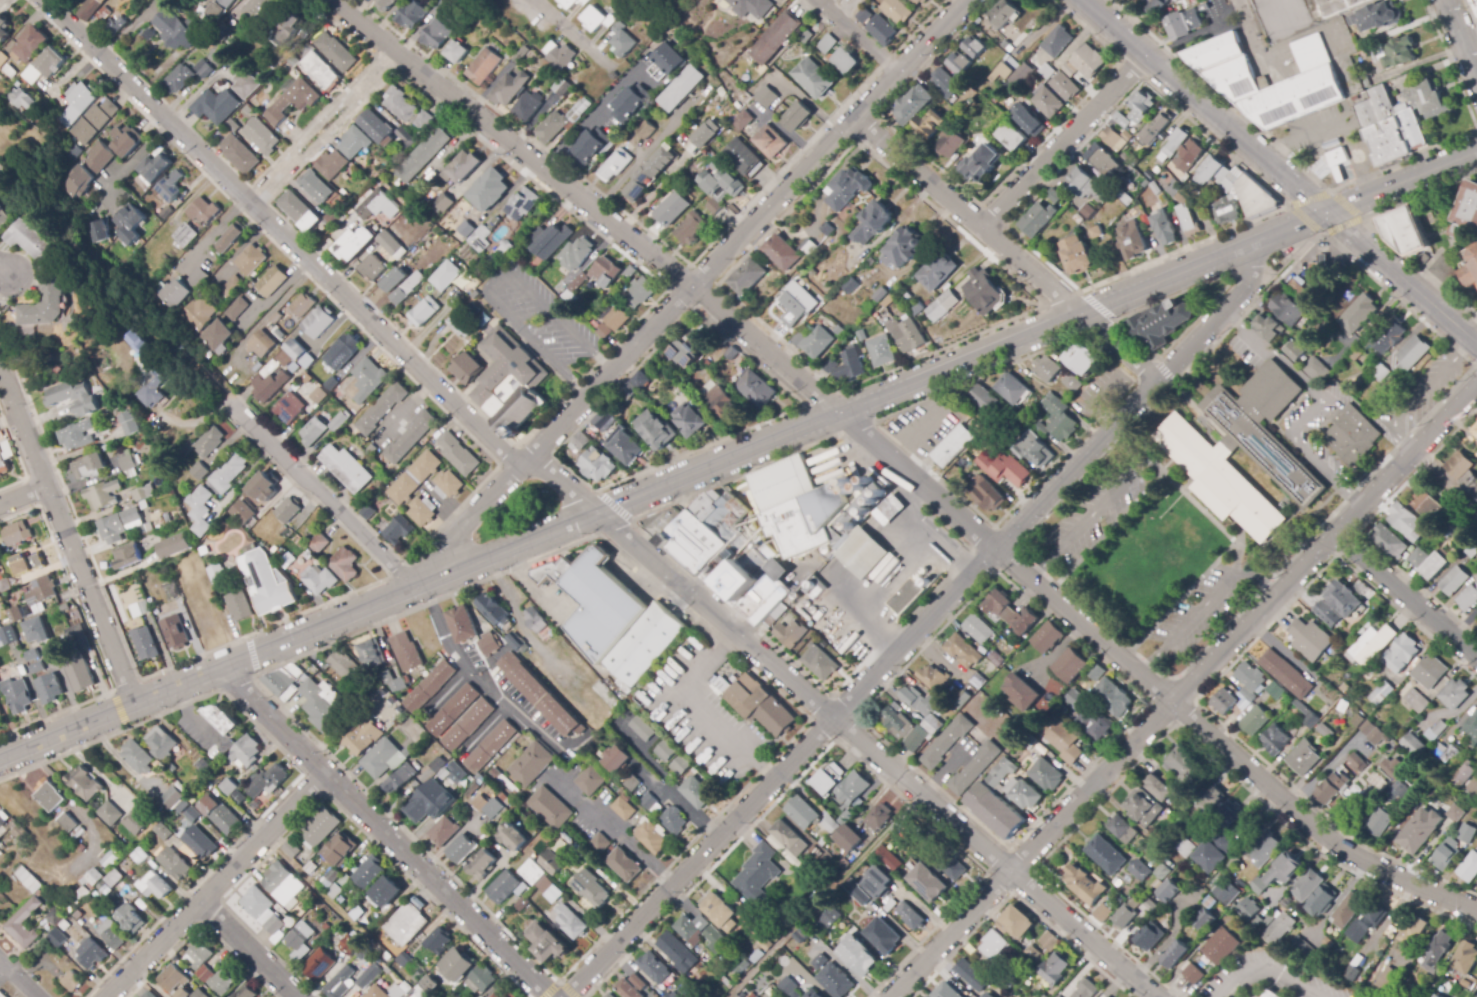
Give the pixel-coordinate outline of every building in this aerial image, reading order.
[(76,14),(88,0),(106,0),(87,23),(76,14)] [(215,4),(211,0),(234,0),(225,11),(225,12),(224,11),(215,23),(205,16),(215,4)] [(240,13),(250,0),(276,0),(280,3),(272,12),(269,9),(255,26),(240,13)] [(378,2),(376,0),(397,0),(394,4),(394,3),(386,13),(376,5),(378,2)] [(394,19),(409,0),(414,0),(429,12),(414,30),(407,25),(405,28),(394,19)] [(433,8),(440,0),(442,0),(446,3),(443,7),(446,10),(442,15),(433,8)] [(574,11),(583,2),(587,6),(593,0),(564,0),(563,1),(574,11)] [(723,1),(722,0),(771,0),(776,5),(762,21),(751,12),(745,19),(737,12),(736,12),(735,13),(734,12),(733,12),(731,11),(730,10),(729,9),(728,9),(726,9),(725,9),(724,8),(723,7),(722,6),(722,4),(722,2),(723,1)] [(879,7),(885,0),(901,0),(915,12),(902,27),(879,7)] [(929,14),(911,0),(940,0),(929,14)] [(989,14),(1004,0),(1010,0),(1021,11),(1000,31),(995,25),(997,23),(989,14)] [(1149,5),(1143,0),(1171,0),(1153,19),(1144,10),(1149,5)] [(1186,8),(1183,0),(1189,0),(1192,6),(1186,8)] [(1321,17),(1315,0),(1367,0),(1321,17)] [(1345,17),(1376,3),(1392,1),(1395,6),(1399,9),(1401,16),(1398,22),(1381,29),(1378,27),(1361,33),(1356,24),(1348,26),(1345,17)] [(854,15),(863,5),(873,14),(864,25),(854,15)] [(186,22),(192,15),(205,27),(199,33),(201,35),(189,49),(184,44),(179,50),(162,35),(165,32),(153,22),(167,6),(186,22)] [(587,19),(598,6),(611,17),(614,14),(621,20),(613,29),(608,24),(600,33),(594,28),(596,26),(587,19)] [(1163,18),(1181,10),(1182,12),(1196,6),(1204,24),(1191,29),(1193,33),(1174,42),(1163,18)] [(103,23),(95,16),(104,7),(111,13),(103,23)] [(764,67),(749,53),(788,10),(803,24),(764,67)] [(864,26),(876,12),(899,32),(887,46),(864,26)] [(285,43),(275,34),(281,27),(276,23),(282,16),(287,20),(293,13),(301,20),(296,27),(300,31),(293,38),(291,36),(285,43)] [(1,45),(0,44),(0,16),(8,22),(6,24),(9,26),(5,31),(9,35),(1,45)] [(113,38),(102,28),(111,19),(115,23),(119,18),(118,18),(120,16),(127,23),(113,38)] [(439,50),(432,44),(430,47),(420,39),(437,18),(454,31),(439,50)] [(614,29),(622,21),(629,26),(627,30),(626,29),(621,36),(614,29)] [(225,39),(222,43),(214,36),(224,23),(225,25),(232,30),(225,39)] [(1039,45),(1059,23),(1074,36),(1054,58),(1039,45)] [(25,65),(19,59),(16,63),(8,56),(12,52),(10,50),(34,25),(49,40),(25,65)] [(616,42),(623,50),(620,53),(628,60),(642,43),(627,30),(626,29),(621,36),(616,42)] [(1179,52),(1201,71),(1245,53),(1236,30),(1179,52)] [(1367,49),(1376,72),(1414,59),(1411,50),(1415,49),(1408,30),(1382,39),(1383,42),(1367,49)] [(805,44),(800,39),(808,31),(814,36),(805,44)] [(345,74),(314,44),(325,32),(333,39),(334,38),(358,61),(345,74)] [(817,45),(829,32),(838,41),(826,54),(817,45)] [(1236,103),(1266,130),(1346,99),(1320,32),(1289,45),(1303,74),(1261,92),(1236,103)] [(977,60),(964,47),(973,37),(978,42),(981,40),(989,48),(977,60)] [(458,65),(444,54),(455,40),(469,51),(458,65)] [(675,43),(695,61),(681,78),(674,72),(666,82),(654,72),(663,61),(661,59),(675,43)] [(1081,87),(1071,78),(1060,68),(1066,62),(1068,64),(1070,62),(1069,61),(1086,43),(1095,52),(1097,50),(1108,61),(1098,72),(1099,73),(1090,82),(1088,79),(1081,87)] [(830,59),(844,44),(862,61),(848,75),(830,59)] [(569,45),(580,54),(566,70),(552,59),(562,48),(565,50),(569,45)] [(517,65),(512,61),(524,46),(529,50),(517,65)] [(48,79),(34,64),(52,47),(65,61),(58,68),(56,66),(51,70),(54,73),(48,79)] [(482,86),(466,74),(486,47),(502,59),(482,86)] [(509,61),(503,56),(508,50),(514,55),(509,61)] [(327,90),(321,85),(322,84),(317,79),(316,80),(300,65),(313,52),(340,78),(327,90)] [(1046,81),(1025,61),(1034,53),(1036,55),(1036,65),(1040,68),(1045,63),(1055,72),(1046,81)] [(1201,71),(1236,103),(1261,92),(1245,53),(1201,71)] [(963,77),(949,64),(958,54),(963,58),(966,54),(975,63),(963,77)] [(293,69),(286,62),(293,55),(300,62),(293,69)] [(820,101),(792,74),(808,56),(836,83),(820,101)] [(205,80),(193,68),(202,59),(214,71),(205,80)] [(1016,90),(1006,80),(1023,61),(1033,71),(1016,90)] [(648,71),(660,81),(668,72),(656,62),(648,71)] [(992,84),(987,79),(1003,62),(1013,72),(1005,80),(1000,75),(992,84)] [(9,80),(0,70),(6,64),(15,73),(9,80)] [(172,95),(161,85),(182,64),(186,68),(187,66),(196,76),(178,94),(176,91),(172,95)] [(679,114),(711,78),(697,65),(665,102),(679,114)] [(949,101),(930,83),(935,78),(932,75),(941,66),(959,83),(960,82),(967,89),(960,96),(957,93),(949,101)] [(32,84),(24,77),(33,67),(41,75),(32,84)] [(245,100),(232,88),(237,84),(233,80),(244,68),(260,85),(245,100)] [(508,107),(502,103),(500,105),(489,97),(508,73),(516,79),(523,71),(531,78),(508,107)] [(1068,102),(1050,86),(1050,84),(1049,83),(1058,72),(1060,74),(1062,72),(1071,81),(1072,80),(1083,90),(1075,99),(1073,97),(1068,102)] [(554,88),(565,98),(576,86),(565,76),(554,88)] [(1411,85),(1422,114),(1445,105),(1433,76),(1411,85)] [(276,128),(264,116),(300,77),(321,98),(312,107),(309,105),(302,112),(292,102),(282,113),(287,117),(276,128)] [(1366,89),(1362,79),(1368,77),(1371,87),(1366,89)] [(68,127),(59,118),(72,106),(65,99),(82,83),(97,98),(68,127)] [(766,83),(780,94),(769,108),(755,97),(766,83)] [(906,128),(898,120),(899,119),(896,116),(896,109),(899,106),(897,105),(904,97),(906,98),(917,87),(918,87),(921,84),(935,98),(906,128)] [(423,132),(409,120),(406,124),(383,104),(387,100),(383,97),(394,85),(405,95),(403,97),(418,109),(416,112),(419,114),(423,109),(434,119),(423,132)] [(637,86),(642,91),(648,86),(655,93),(651,98),(655,102),(636,122),(632,118),(627,124),(616,114),(622,108),(619,105),(637,86)] [(1050,120),(1030,101),(1045,86),(1065,105),(1050,120)] [(30,113),(22,106),(19,109),(10,101),(14,97),(10,94),(15,89),(17,92),(21,88),(36,103),(34,104),(36,107),(30,113)] [(226,120),(218,127),(206,114),(200,119),(190,108),(209,89),(217,98),(226,90),(227,89),(242,104),(226,120)] [(1139,126),(1129,118),(1135,110),(1127,104),(1138,91),(1144,95),(1146,92),(1154,98),(1151,101),(1154,104),(1145,116),(1146,117),(1139,126)] [(519,111),(533,122),(546,104),(545,103),(548,98),(540,92),(536,96),(532,93),(519,111)] [(566,116),(575,123),(591,103),(582,96),(566,116)] [(83,147),(67,132),(94,104),(98,108),(107,99),(119,110),(83,147)] [(781,119),(798,99),(814,113),(797,133),(781,119)] [(248,115),(243,110),(246,106),(252,111),(248,115)] [(1031,140),(1029,137),(1031,135),(1014,118),(1025,107),(1044,127),(1031,140)] [(1413,153),(1428,144),(1413,107),(1396,114),(1397,116),(1413,153)] [(385,148),(381,144),(381,145),(357,122),(369,109),(402,141),(397,146),(392,141),(385,148)] [(929,141),(912,125),(920,116),(925,120),(935,109),(948,121),(943,127),(936,121),(935,122),(939,126),(936,130),(935,129),(934,130),(937,132),(929,141)] [(736,123),(746,132),(759,120),(749,110),(736,123)] [(1151,148),(1137,137),(1149,122),(1152,125),(1164,110),(1174,118),(1171,122),(1170,122),(1157,138),(1158,139),(1151,148)] [(540,133),(546,138),(545,139),(553,147),(576,122),(568,116),(567,117),(560,111),(540,133)] [(1125,129),(1113,119),(1119,112),(1131,123),(1130,124),(1131,125),(1127,129),(1126,128),(1125,129)] [(269,158),(243,132),(249,125),(248,124),(255,116),(280,141),(273,148),(276,151),(269,158)] [(1382,122),(1397,116),(1413,153),(1398,159),(1382,122)] [(226,126),(225,125),(226,124),(230,119),(240,127),(234,133),(226,126)] [(646,141),(636,132),(646,120),(656,129),(646,141)] [(1015,153),(997,135),(1009,121),(1028,139),(1015,153)] [(713,139),(707,133),(717,122),(723,127),(713,139)] [(1363,130),(1382,122),(1398,159),(1378,167),(1363,130)] [(773,160),(752,140),(768,124),(789,144),(773,160)] [(117,125),(123,131),(125,129),(128,125),(133,130),(134,128),(144,138),(140,143),(141,144),(126,160),(112,146),(117,141),(110,133),(117,125)] [(351,160),(338,148),(344,141),(342,138),(355,125),(373,143),(366,149),(364,147),(351,160)] [(402,125),(418,140),(411,148),(395,133),(402,125)] [(950,160),(934,146),(941,138),(939,136),(948,125),(967,141),(950,160)] [(1117,154),(1100,137),(1110,126),(1127,143),(1117,154)] [(407,185),(395,172),(439,127),(451,139),(407,185)] [(1166,161),(1161,157),(1164,154),(1161,153),(1171,141),(1170,139),(1180,127),(1185,131),(1187,129),(1192,133),(1170,159),(1169,158),(1166,161)] [(577,150),(593,166),(613,146),(611,144),(616,140),(607,131),(602,135),(597,130),(577,150)] [(1128,142),(1121,135),(1126,131),(1133,138),(1128,142)] [(226,157),(223,154),(226,152),(220,146),(226,139),(231,134),(261,161),(246,176),(226,157)] [(696,156),(687,148),(697,137),(706,145),(696,156)] [(737,137),(764,160),(749,178),(722,155),(737,137)] [(1340,184),(1332,168),(1327,154),(1334,152),(1330,141),(1338,138),(1342,148),(1343,147),(1348,159),(1350,158),(1351,163),(1340,167),(1345,182),(1340,184)] [(1187,174),(1172,162),(1176,158),(1178,159),(1182,153),(1180,151),(1184,146),(1187,147),(1194,139),(1207,149),(1194,166),(1194,165),(1187,174)] [(115,156),(96,175),(83,162),(88,157),(85,154),(99,140),(102,143),(115,156)] [(1113,185),(1105,177),(1105,176),(1091,162),(1090,164),(1083,156),(1097,142),(1122,167),(1119,170),(1117,168),(1114,171),(1120,178),(1113,185)] [(70,159),(65,150),(74,144),(80,152),(70,159)] [(968,160),(972,157),(973,158),(987,145),(998,155),(991,161),(997,167),(996,172),(989,175),(984,181),(978,182),(978,179),(975,177),(972,180),(960,168),(961,168),(956,163),(963,155),(968,160)] [(631,192),(643,203),(655,190),(651,186),(658,177),(662,181),(682,159),(668,146),(640,178),(642,180),(631,192)] [(604,171),(616,182),(621,176),(622,176),(637,159),(624,148),(604,171)] [(331,182),(315,166),(328,153),(330,155),(336,149),(350,162),(331,182)] [(460,186),(453,179),(449,182),(442,175),(465,150),(471,156),(474,153),(483,161),(460,186)] [(149,187),(139,178),(141,176),(135,169),(147,157),(153,163),(165,151),(168,155),(166,157),(172,164),(149,187)] [(1212,192),(1207,187),(1212,181),(1211,179),(1204,187),(1195,179),(1200,173),(1199,171),(1213,155),(1231,172),(1219,185),(1217,183),(1219,180),(1217,178),(1213,182),(1218,186),(1212,192)] [(720,203),(697,181),(707,170),(712,175),(715,171),(711,167),(717,160),(726,168),(727,168),(747,187),(737,198),(730,192),(720,203)] [(89,188),(79,198),(78,196),(76,194),(71,199),(60,189),(65,184),(62,181),(79,164),(94,179),(88,186),(89,188)] [(1083,200),(1065,183),(1080,167),(1103,188),(1095,197),(1093,194),(1090,197),(1088,195),(1083,200)] [(473,196),(492,215),(515,190),(508,182),(511,179),(499,168),(473,196)] [(839,214),(826,201),(836,191),(831,186),(847,169),(850,172),(853,168),(859,174),(862,171),(875,185),(866,194),(861,189),(856,194),(857,196),(839,214)] [(170,205),(155,189),(167,177),(168,178),(177,169),(184,176),(177,183),(177,187),(182,191),(177,196),(178,197),(170,205)] [(321,206),(298,183),(311,169),(316,174),(315,175),(334,192),(321,206)] [(1223,226),(1222,224),(1220,225),(1214,211),(1212,212),(1207,202),(1220,197),(1221,199),(1231,195),(1230,192),(1228,195),(1220,187),(1232,173),(1240,180),(1247,174),(1278,202),(1280,207),(1250,220),(1241,200),(1236,202),(1242,215),(1240,216),(1241,218),(1223,226)] [(1468,178),(1476,182),(1476,231),(1450,221),(1468,178)] [(1174,198),(1164,190),(1173,179),(1183,187),(1174,198)] [(1156,196),(1150,186),(1155,183),(1161,192),(1156,196)] [(530,186),(544,197),(532,213),(514,200),(519,193),(523,195),(530,186)] [(401,210),(391,220),(383,212),(377,217),(373,213),(365,221),(355,210),(379,187),(389,197),(393,202),(401,210)] [(1056,205),(1045,195),(1052,188),(1063,198),(1056,205)] [(654,212),(677,189),(692,204),(668,227),(654,212)] [(308,233),(278,203),(291,190),(321,220),(308,233)] [(1129,207),(1117,198),(1122,191),(1134,201),(1129,207)] [(444,213),(434,203),(443,192),(454,203),(444,213)] [(208,224),(205,221),(203,223),(197,218),(195,221),(186,212),(201,196),(211,207),(214,203),(221,210),(208,224)] [(715,215),(706,207),(714,198),(723,207),(715,215)] [(864,247),(859,242),(856,244),(849,237),(865,222),(860,217),(878,199),(895,216),(894,218),(895,219),(886,227),(888,229),(880,237),(877,234),(864,247)] [(1033,240),(1017,225),(1039,202),(1048,210),(1052,205),(1059,211),(1054,216),(1055,217),(1033,240)] [(1087,219),(1079,212),(1086,203),(1094,210),(1087,219)] [(130,247),(114,232),(118,228),(110,221),(122,209),(123,210),(128,204),(129,206),(131,204),(136,210),(137,209),(146,218),(134,231),(140,237),(130,247)] [(1190,239),(1189,237),(1188,238),(1187,238),(1176,208),(1184,205),(1185,209),(1189,207),(1195,224),(1198,223),(1202,232),(1192,235),(1193,237),(1190,239)] [(1415,205),(1432,247),(1410,257),(1388,240),(1380,219),(1415,205)] [(164,220),(159,214),(167,206),(172,211),(164,220)] [(1151,215),(1148,208),(1154,206),(1156,213),(1151,215)] [(1166,247),(1163,240),(1160,241),(1156,231),(1155,232),(1149,218),(1159,214),(1158,210),(1164,208),(1170,222),(1172,222),(1176,234),(1175,235),(1178,242),(1166,247)] [(332,228),(323,219),(331,210),(340,219),(332,228)] [(675,231),(694,210),(708,223),(689,244),(675,231)] [(8,220),(0,230),(0,213),(8,220)] [(1428,226),(1425,216),(1432,214),(1436,224),(1428,226)] [(1145,227),(1140,218),(1145,215),(1150,225),(1145,227)] [(40,263),(17,244),(13,248),(1,238),(19,218),(50,245),(45,251),(48,254),(40,263)] [(1129,262),(1123,249),(1121,250),(1118,244),(1121,243),(1119,238),(1121,236),(1118,229),(1120,228),(1119,226),(1136,218),(1149,248),(1147,249),(1148,251),(1138,256),(1139,258),(1129,262)] [(90,244),(85,225),(103,221),(104,227),(107,226),(108,231),(106,231),(108,239),(90,244)] [(466,239),(457,229),(466,221),(475,230),(466,239)] [(537,246),(550,259),(578,230),(569,221),(566,225),(562,221),(552,231),(542,242),(537,246)] [(227,250),(223,254),(215,246),(227,234),(239,222),(247,230),(227,250)] [(829,237),(821,229),(828,222),(836,230),(829,237)] [(185,249),(173,237),(187,223),(199,235),(185,249)] [(470,240),(484,254),(493,244),(488,238),(495,232),(486,223),(470,240)] [(534,235),(542,242),(552,231),(544,224),(534,235)] [(348,265),(332,250),(344,238),(355,237),(356,238),(367,227),(376,237),(348,265)] [(900,269),(893,263),(888,267),(880,259),(885,255),(882,252),(906,227),(909,230),(911,228),(918,235),(916,237),(919,240),(920,239),(921,240),(922,240),(923,240),(924,241),(925,242),(925,243),(925,245),(924,246),(923,247),(921,248),(920,248),(919,247),(915,252),(919,255),(911,263),(909,261),(900,269)] [(1094,240),(1090,230),(1099,227),(1103,236),(1094,240)] [(1107,241),(1102,231),(1106,229),(1111,238),(1107,241)] [(397,262),(376,240),(385,230),(407,252),(397,262)] [(787,273),(763,249),(778,233),(802,257),(787,273)] [(566,262),(577,271),(581,266),(583,267),(599,248),(598,247),(600,244),(589,235),(586,238),(585,237),(580,243),(577,240),(564,256),(568,260),(566,262)] [(1076,276),(1075,274),(1072,275),(1063,252),(1065,251),(1061,243),(1081,235),(1084,243),(1087,242),(1096,265),(1094,266),(1095,268),(1089,270),(1088,268),(1081,271),(1082,273),(1076,276)] [(809,258),(799,249),(808,239),(818,248),(809,258)] [(501,261),(494,253),(502,246),(500,244),(504,240),(506,242),(507,240),(514,248),(501,261)] [(249,277),(234,262),(253,244),(258,250),(261,247),(264,251),(262,252),(268,258),(249,277)] [(1461,254),(1476,245),(1476,287),(1473,289),(1463,272),(1465,270),(1462,264),(1465,262),(1461,254)] [(934,294),(916,277),(942,250),(960,267),(934,294)] [(745,297),(729,282),(752,258),(750,256),(755,251),(763,258),(758,262),(768,272),(745,297)] [(592,274),(609,253),(629,268),(614,286),(600,275),(597,278),(592,274)] [(1424,265),(1419,260),(1425,253),(1431,259),(1424,265)] [(374,282),(369,277),(366,279),(357,270),(372,254),(387,268),(374,282)] [(1320,281),(1311,281),(1311,264),(1320,264),(1320,255),(1328,255),(1328,279),(1320,279),(1320,281)] [(438,299),(432,294),(437,288),(429,281),(448,260),(461,272),(442,293),(443,294),(438,299)] [(268,299),(255,286),(276,265),(289,278),(268,299)] [(988,318),(963,287),(972,279),(968,274),(976,267),(981,272),(986,268),(1008,295),(1008,303),(1000,311),(998,309),(988,318)] [(173,310),(158,295),(170,284),(171,285),(178,279),(182,284),(199,268),(208,277),(173,310)] [(398,307),(389,297),(418,271),(425,278),(411,291),(412,292),(408,296),(408,297),(398,307)] [(571,306),(562,296),(569,289),(568,287),(583,272),(589,278),(573,293),(579,299),(571,306)] [(227,299),(219,291),(227,282),(234,275),(245,285),(229,301),(227,299)] [(388,297),(377,285),(387,275),(398,287),(388,297)] [(634,289),(648,302),(662,288),(648,275),(643,281),(640,277),(635,283),(637,285),(634,289)] [(19,326),(18,306),(34,305),(35,306),(38,306),(43,299),(43,294),(41,295),(40,278),(62,277),(64,296),(62,296),(63,314),(53,324),(19,326)] [(1343,301),(1334,292),(1349,278),(1357,287),(1343,301)] [(850,294),(842,288),(850,279),(857,286),(850,294)] [(791,330),(780,320),(789,310),(779,301),(786,294),(784,292),(794,280),(819,303),(810,313),(808,311),(791,330)] [(474,291),(470,287),(475,281),(479,285),(474,291)] [(880,304),(873,298),(883,287),(889,293),(880,304)] [(1285,287),(1308,305),(1293,323),(1270,305),(1285,287)] [(769,297),(765,292),(771,288),(775,293),(769,297)] [(936,324),(925,311),(950,289),(961,302),(951,311),(936,324)] [(1338,319),(1367,291),(1376,300),(1374,302),(1380,308),(1353,335),(1338,319)] [(301,319),(295,313),(293,315),(288,310),(303,294),(306,297),(308,295),(316,303),(301,319)] [(197,333),(179,314),(192,302),(193,303),(200,296),(215,311),(208,318),(210,320),(197,333)] [(419,328),(408,317),(429,296),(441,308),(419,328)] [(227,317),(224,314),(227,310),(235,303),(234,302),(240,297),(248,306),(232,322),(227,317)] [(635,310),(628,303),(634,297),(641,304),(635,310)] [(1155,353),(1151,345),(1142,350),(1127,321),(1142,313),(1142,314),(1156,307),(1156,308),(1164,304),(1165,306),(1178,299),(1180,304),(1184,302),(1192,304),(1196,311),(1194,320),(1178,328),(1180,331),(1169,337),(1168,336),(1167,336),(1171,344),(1155,353)] [(916,317),(909,309),(919,301),(926,308),(916,317)] [(608,319),(621,331),(636,317),(623,304),(608,319)] [(315,341),(300,326),(319,305),(324,310),(327,307),(333,313),(331,316),(335,320),(315,341)] [(1255,321),(1264,309),(1289,329),(1280,341),(1255,321)] [(466,338),(462,334),(460,337),(445,323),(457,310),(476,328),(466,338)] [(269,329),(265,325),(277,312),(282,317),(275,325),(274,324),(269,329)] [(1366,346),(1393,317),(1407,331),(1403,336),(1404,337),(1395,345),(1394,344),(1385,354),(1375,344),(1370,350),(1366,346)] [(906,354),(890,332),(910,318),(927,343),(915,352),(913,349),(906,354)] [(227,340),(216,352),(200,337),(218,319),(227,328),(234,334),(227,340)] [(472,395),(484,383),(480,380),(500,360),(495,354),(491,358),(473,341),(494,319),(550,373),(534,389),(547,402),(520,430),(522,432),(514,441),(491,419),(494,416),(472,395)] [(599,331),(608,339),(616,330),(607,322),(599,331)] [(816,361),(800,346),(819,325),(835,339),(816,361)] [(839,337),(832,331),(838,325),(844,331),(839,337)] [(262,359),(254,351),(251,354),(244,347),(261,329),(276,344),(262,359)] [(143,356),(125,339),(134,330),(152,347),(143,356)] [(858,343),(854,333),(862,330),(866,340),(858,343)] [(688,369),(683,363),(681,365),(676,359),(675,360),(668,353),(681,340),(682,341),(691,332),(706,346),(697,356),(699,358),(688,369)] [(297,362),(279,344),(289,334),(306,352),(297,362)] [(876,369),(865,342),(885,334),(896,360),(876,369)] [(340,370),(326,356),(347,336),(349,337),(351,335),(361,343),(358,346),(360,348),(340,370)] [(1402,364),(1395,357),(1417,335),(1431,349),(1406,375),(1398,368),(1402,364)] [(1084,377),(1082,375),(1063,359),(1079,339),(1101,358),(1084,377)] [(1288,352),(1298,339),(1313,351),(1302,364),(1288,352)] [(732,362),(724,355),(731,346),(739,353),(732,362)] [(1361,367),(1349,357),(1358,347),(1364,353),(1362,355),(1368,360),(1361,367)] [(838,382),(833,370),(844,365),(840,354),(855,348),(866,374),(851,380),(850,377),(838,382)] [(264,404),(260,400),(258,402),(253,397),(255,396),(252,393),(256,390),(249,383),(273,360),(276,364),(278,362),(275,359),(284,351),(292,360),(284,368),(280,364),(278,366),(279,367),(270,375),(275,379),(284,371),(291,378),(264,404)] [(467,386),(450,371),(467,352),(484,366),(467,386)] [(306,370),(298,362),(307,353),(315,360),(306,370)] [(1053,383),(1036,370),(1040,366),(1037,363),(1043,356),(1046,359),(1050,354),(1066,368),(1053,383)] [(1314,356),(1331,372),(1318,386),(1301,370),(1314,356)] [(360,406),(353,399),(361,391),(356,386),(360,381),(352,373),(367,357),(381,371),(383,368),(390,375),(360,406)] [(828,374),(821,367),(830,357),(837,364),(828,374)] [(1272,360),(1242,390),(1246,394),(1238,402),(1219,384),(1200,404),(1230,433),(1215,448),(1177,410),(1151,436),(1197,481),(1190,489),(1225,522),(1231,517),(1260,545),(1287,518),(1228,460),(1241,446),(1305,508),(1324,488),(1261,427),(1268,418),(1274,423),(1305,392),(1272,360)] [(641,390),(631,381),(640,370),(641,371),(645,367),(644,366),(649,361),(656,367),(651,373),(649,372),(645,376),(650,380),(641,390)] [(1370,372),(1381,361),(1391,371),(1381,382),(1370,372)] [(293,374),(288,368),(294,362),(299,368),(293,374)] [(150,408),(136,395),(147,383),(145,381),(156,370),(166,380),(158,389),(166,397),(158,405),(155,402),(150,408)] [(762,411),(736,388),(751,370),(778,393),(762,411)] [(666,385),(659,378),(663,374),(670,382),(666,385)] [(1016,406),(998,391),(1012,374),(1030,390),(1016,406)] [(1074,393),(1062,382),(1070,374),(1081,385),(1074,393)] [(329,392),(323,385),(332,377),(338,383),(329,392)] [(79,418),(77,416),(76,416),(73,408),(74,407),(73,404),(79,401),(78,399),(72,402),(71,399),(48,408),(44,398),(48,396),(45,390),(70,380),(72,385),(83,381),(89,396),(92,395),(99,410),(93,413),(94,413),(86,417),(86,415),(79,418)] [(728,423),(726,419),(724,420),(701,390),(712,381),(716,385),(718,384),(726,394),(728,392),(735,401),(734,402),(738,408),(732,413),(736,417),(728,423)] [(367,438),(355,426),(398,382),(410,393),(399,404),(397,403),(375,425),(377,427),(367,438)] [(627,401),(619,393),(630,382),(638,390),(627,401)] [(990,416),(968,396),(979,383),(1001,404),(990,416)] [(317,406),(309,397),(319,387),(328,395),(317,406)] [(337,401),(330,394),(335,388),(343,395),(337,401)] [(288,426),(272,411),(291,392),(306,407),(301,411),(302,412),(288,426)] [(1061,443),(1050,432),(1045,438),(1035,427),(1040,422),(1046,429),(1052,423),(1050,420),(1053,417),(1041,404),(1051,394),(1066,409),(1065,411),(1078,424),(1075,428),(1077,431),(1068,441),(1065,438),(1061,443)] [(105,409),(103,403),(112,400),(114,406),(105,409)] [(691,440),(684,432),(685,431),(676,421),(677,420),(672,415),(687,401),(692,407),(693,406),(698,412),(701,409),(712,421),(701,431),(701,430),(698,432),(699,433),(691,440)] [(618,419),(607,409),(612,403),(615,405),(616,403),(624,410),(621,413),(622,414),(618,419)] [(1320,437),(1351,403),(1384,434),(1353,468),(1320,437)] [(1022,420),(1013,411),(1017,406),(1027,414),(1022,420)] [(603,434),(591,422),(604,408),(616,420),(603,434)] [(395,466),(383,454),(393,443),(395,445),(417,422),(415,420),(426,409),(438,421),(395,466)] [(661,452),(660,450),(658,452),(634,423),(650,409),(660,421),(662,419),(665,422),(667,421),(679,435),(665,446),(666,447),(661,452)] [(125,437),(117,417),(131,411),(139,431),(125,437)] [(334,432),(328,425),(342,412),(349,419),(334,432)] [(309,448),(302,441),(305,438),(300,433),(316,416),(329,428),(309,448)] [(70,453),(67,445),(63,446),(57,433),(67,429),(66,428),(74,424),(75,425),(90,419),(94,429),(84,433),(85,437),(92,435),(95,443),(70,453)] [(1476,439),(1476,422),(1468,432),(1476,439)] [(976,433),(972,429),(978,423),(982,427),(976,433)] [(944,470),(930,455),(961,424),(976,438),(944,470)] [(205,460),(196,451),(197,450),(194,447),(186,456),(180,449),(190,440),(195,445),(214,425),(225,436),(221,440),(223,442),(205,460)] [(630,467),(604,444),(621,425),(626,429),(624,431),(645,450),(630,467)] [(427,443),(467,477),(481,462),(458,442),(459,441),(442,426),(427,443)] [(1040,468),(1026,456),(1022,461),(1011,451),(1030,429),(1041,438),(1039,440),(1047,447),(1042,452),(1049,458),(1040,468)] [(581,452),(577,449),(574,452),(568,446),(581,432),(591,441),(581,452)] [(4,478),(0,479),(0,444),(8,441),(14,456),(10,458),(4,461),(4,462),(6,462),(9,471),(2,474),(4,478)] [(317,456),(332,443),(341,452),(345,447),(374,477),(355,495),(317,456)] [(578,464),(582,468),(581,470),(592,480),(594,477),(600,482),(605,477),(607,479),(618,468),(615,465),(617,463),(606,453),(605,454),(595,445),(578,464)] [(126,479),(116,454),(128,449),(131,455),(134,454),(135,456),(137,455),(141,464),(138,465),(139,466),(133,468),(136,476),(126,479)] [(400,506),(387,493),(429,449),(443,463),(437,469),(439,471),(435,475),(433,473),(410,497),(412,498),(408,503),(406,501),(400,506)] [(208,479),(239,450),(251,461),(247,465),(249,467),(232,484),(235,486),(225,496),(208,479)] [(810,461),(808,455),(818,451),(820,456),(810,461)] [(1459,481),(1445,467),(1461,451),(1475,465),(1459,481)] [(79,481),(76,474),(75,475),(71,464),(99,453),(105,468),(99,470),(101,475),(94,477),(93,476),(79,481)] [(1029,475),(1017,491),(1003,479),(997,485),(973,463),(982,454),(991,462),(1000,453),(1007,460),(1009,457),(1029,475)] [(865,581),(836,554),(838,551),(836,549),(833,542),(787,560),(784,551),(780,552),(776,542),(779,541),(777,535),(770,538),(760,516),(758,517),(749,493),(753,491),(749,479),(750,478),(750,477),(804,454),(819,491),(843,481),(852,503),(868,486),(875,494),(862,508),(864,510),(843,531),(848,535),(850,533),(852,536),(862,526),(890,553),(865,581)] [(195,481),(189,475),(191,474),(189,472),(199,462),(209,472),(199,481),(197,479),(195,481)] [(947,483),(942,478),(951,466),(957,471),(947,483)] [(445,500),(435,490),(438,486),(433,481),(443,471),(446,474),(450,470),(465,485),(459,491),(461,493),(457,497),(455,495),(452,499),(449,496),(445,500)] [(1471,470),(1476,476),(1476,500),(1460,482),(1471,470)] [(260,500),(248,488),(264,472),(270,478),(273,475),(279,482),(260,500)] [(989,513),(967,490),(982,475),(1006,500),(995,511),(993,510),(989,513)] [(93,513),(88,499),(85,500),(82,491),(105,483),(106,485),(118,480),(121,489),(109,493),(111,498),(115,497),(118,503),(93,513)] [(136,503),(131,492),(150,484),(154,495),(136,503)] [(202,485),(214,495),(206,506),(212,511),(205,519),(213,527),(203,539),(193,530),(199,523),(190,515),(195,509),(186,502),(192,494),(194,496),(202,485)] [(273,497),(268,492),(273,487),(278,492),(273,497)] [(758,628),(701,577),(640,525),(641,522),(675,508),(684,518),(705,495),(717,490),(724,497),(732,491),(740,498),(753,512),(750,514),(768,546),(779,556),(777,558),(791,571),(782,581),(793,591),(758,628)] [(1440,529),(1411,503),(1418,494),(1420,496),(1425,490),(1452,515),(1440,529)] [(887,527),(874,514),(894,494),(907,506),(887,527)] [(286,525),(274,512),(289,497),(293,501),(295,498),(300,504),(298,506),(302,509),(286,525)] [(367,521),(359,513),(374,497),(383,505),(367,521)] [(423,529),(408,514),(413,509),(409,505),(418,497),(423,502),(427,498),(437,508),(433,512),(436,515),(433,518),(435,520),(430,524),(429,522),(423,529)] [(241,499),(256,514),(244,527),(229,512),(241,499)] [(1416,544),(1388,520),(1393,514),(1390,511),(1399,501),(1424,523),(1423,525),(1429,530),(1416,544)] [(98,523),(137,507),(142,520),(127,527),(129,532),(122,535),(125,540),(110,546),(107,540),(104,541),(98,523)] [(1468,516),(1476,508),(1476,525),(1468,516)] [(397,548),(382,533),(401,514),(416,529),(406,539),(403,536),(399,540),(402,543),(397,548)] [(8,547),(1,530),(23,521),(28,531),(30,530),(32,537),(8,547)] [(1449,538),(1443,532),(1452,522),(1459,528),(1449,538)] [(140,535),(137,528),(150,523),(153,530),(140,535)] [(1401,561),(1396,556),(1394,559),(1371,538),(1384,523),(1410,547),(1402,556),(1405,557),(1401,561)] [(285,542),(277,534),(285,526),(288,530),(289,528),(294,533),(285,542)] [(318,554),(308,544),(320,532),(330,542),(318,554)] [(161,560),(155,545),(183,533),(190,548),(161,560)] [(298,546),(293,540),(297,537),(302,542),(298,546)] [(118,571),(115,563),(117,562),(112,551),(134,542),(142,561),(118,571)] [(1474,542),(1476,545),(1476,554),(1472,559),(1465,551),(1474,542)] [(566,628),(599,667),(602,662),(633,688),(688,627),(657,599),(649,608),(601,565),(609,556),(597,544),(577,566),(568,557),(562,564),(559,561),(533,570),(532,577),(543,585),(552,576),(586,606),(566,628)] [(348,584),(327,564),(344,546),(350,552),(351,551),(359,558),(351,566),(359,573),(348,584)] [(1419,570),(1408,559),(1419,547),(1430,558),(1419,570)] [(262,617),(238,558),(247,554),(247,553),(262,548),(268,554),(275,571),(278,570),(290,582),(298,602),(285,607),(286,609),(275,614),(274,612),(262,617)] [(309,560),(304,555),(309,550),(314,555),(309,560)] [(1432,581),(1421,570),(1439,552),(1450,563),(1432,581)] [(289,566),(282,560),(289,553),(295,560),(289,566)] [(23,584),(0,595),(0,575),(2,580),(17,574),(11,559),(23,554),(25,560),(39,554),(44,566),(18,576),(18,577),(20,576),(23,584)] [(212,585),(205,567),(212,564),(213,565),(214,564),(221,581),(212,585)] [(319,598),(299,576),(311,566),(313,569),(317,565),(323,573),(328,569),(339,582),(331,590),(328,587),(322,593),(324,594),(319,598)] [(1451,598),(1438,586),(1458,565),(1470,577),(1451,598)] [(30,606),(25,595),(31,592),(28,587),(33,585),(32,582),(48,575),(51,582),(54,581),(57,587),(54,588),(57,595),(30,606)] [(889,603),(914,576),(927,589),(902,615),(889,603)] [(169,602),(162,585),(174,580),(181,597),(169,602)] [(1326,621),(1314,609),(1324,600),(1328,604),(1330,603),(1325,597),(1327,595),(1324,593),(1331,586),(1331,587),(1339,580),(1346,587),(1348,585),(1356,592),(1354,594),(1364,603),(1347,620),(1335,608),(1333,609),(1336,611),(1326,621)] [(1476,589),(1476,588),(1476,604),(1468,613),(1467,612),(1466,613),(1460,607),(1461,607),(1455,600),(1471,584),(1476,589)] [(225,596),(244,589),(254,614),(235,622),(225,596)] [(1022,637),(1000,616),(999,618),(992,612),(989,615),(981,607),(998,589),(1013,603),(1010,607),(1018,615),(1026,606),(1039,618),(1022,637)] [(475,604),(488,591),(508,612),(495,624),(475,604)] [(143,616),(138,603),(147,600),(151,613),(143,616)] [(34,615),(31,608),(41,604),(44,610),(34,615)] [(445,613),(467,604),(479,635),(457,643),(445,613)] [(11,624),(5,611),(18,605),(23,619),(11,624)] [(544,642),(535,630),(533,632),(525,623),(528,621),(525,618),(527,617),(525,614),(533,607),(546,622),(545,622),(548,625),(546,627),(553,634),(544,642)] [(974,613),(995,632),(983,646),(962,626),(974,613)] [(176,651),(175,648),(171,650),(160,622),(179,614),(190,642),(186,643),(187,647),(176,651)] [(39,644),(37,640),(29,644),(21,624),(40,617),(49,640),(39,644)] [(1314,664),(1292,645),(1297,640),(1287,631),(1298,618),(1308,627),(1312,621),(1334,640),(1314,664)] [(791,651),(772,634),(783,619),(790,625),(794,620),(800,626),(802,623),(809,630),(791,651)] [(1031,640),(1051,620),(1066,635),(1046,655),(1031,640)] [(1365,668),(1349,652),(1377,623),(1384,630),(1389,625),(1398,635),(1365,668)] [(3,646),(0,647),(0,630),(11,625),(18,641),(4,647),(3,646)] [(131,631),(147,625),(158,653),(142,659),(131,631)] [(389,638),(407,631),(411,642),(414,641),(424,664),(403,673),(389,638)] [(506,640),(514,631),(525,642),(517,650),(506,640)] [(942,647),(957,631),(984,657),(968,672),(942,647)] [(1399,676),(1382,662),(1405,632),(1418,643),(1415,647),(1420,651),(1399,676)] [(487,659),(478,643),(492,634),(501,648),(490,655),(491,657),(487,659)] [(82,651),(77,639),(85,636),(90,648),(82,651)] [(367,670),(357,646),(374,639),(381,656),(384,655),(386,662),(367,670)] [(825,682),(798,660),(812,642),(837,663),(841,667),(836,673),(833,671),(825,682)] [(1053,667),(1072,646),(1090,663),(1070,684),(1053,667)] [(1302,701),(1258,663),(1270,648),(1315,686),(1302,701)] [(28,663),(24,654),(36,649),(40,658),(28,663)] [(995,649),(1006,659),(999,668),(987,657),(995,649)] [(348,683),(327,661),(328,661),(326,659),(330,653),(334,656),(339,650),(345,656),(347,654),(359,668),(356,672),(357,674),(348,683)] [(568,738),(497,665),(512,651),(588,731),(581,737),(575,731),(568,738)] [(1430,692),(1411,675),(1431,653),(1450,670),(1430,692)] [(77,694),(64,662),(83,654),(96,686),(77,694)] [(401,701),(445,658),(458,671),(415,714),(401,701)] [(32,675),(29,667),(42,662),(45,670),(32,675)] [(1096,682),(1086,673),(1096,662),(1106,671),(1096,682)] [(1254,694),(1234,674),(1246,662),(1256,671),(1259,668),(1266,675),(1263,678),(1267,681),(1254,694)] [(281,669),(296,681),(301,685),(309,676),(293,663),(281,669)] [(936,693),(918,678),(927,667),(929,668),(931,666),(937,671),(938,669),(945,675),(947,673),(951,676),(948,680),(950,682),(946,688),(943,685),(936,693)] [(259,678),(280,697),(296,681),(281,669),(259,678)] [(16,716),(8,695),(6,696),(1,684),(12,679),(10,676),(21,671),(31,695),(30,695),(34,704),(26,707),(28,711),(16,716)] [(725,697),(753,723),(757,718),(778,739),(797,719),(747,672),(725,697)] [(969,681),(978,672),(988,681),(979,690),(969,681)] [(1016,672),(1042,696),(1025,713),(1010,700),(1013,697),(1003,688),(1008,683),(1007,681),(1016,672)] [(45,706),(35,681),(55,673),(57,677),(57,676),(62,686),(61,687),(64,695),(57,698),(58,701),(45,706)] [(381,684),(378,678),(386,674),(389,681),(381,684)] [(401,692),(396,681),(403,677),(407,689),(401,692)] [(1120,720),(1092,694),(1108,677),(1119,688),(1120,687),(1129,695),(1128,696),(1134,702),(1128,708),(1130,709),(1120,720)] [(324,734),(310,719),(312,717),(303,707),(310,701),(299,690),(311,678),(320,687),(325,681),(341,698),(333,707),(342,717),(324,734)] [(368,698),(361,690),(373,678),(381,687),(368,698)] [(1455,712),(1438,697),(1454,679),(1459,683),(1462,680),(1470,687),(1467,691),(1471,695),(1455,712)] [(1277,701),(1265,690),(1274,680),(1282,688),(1282,689),(1285,692),(1284,693),(1285,696),(1280,701),(1277,700),(1277,701)] [(440,740),(425,726),(467,681),(482,695),(440,740)] [(1377,707),(1368,698),(1384,681),(1394,690),(1377,707)] [(592,685),(613,707),(608,713),(586,690),(592,685)] [(381,705),(372,696),(382,687),(390,696),(381,705)] [(928,718),(919,710),(918,711),(897,693),(901,688),(904,691),(908,687),(911,690),(913,687),(937,707),(928,718)] [(1076,712),(1063,699),(1074,688),(1087,700),(1076,712)] [(1223,716),(1218,712),(1217,713),(1214,709),(1215,708),(1210,703),(1224,688),(1229,693),(1230,692),(1233,694),(1231,695),(1234,698),(1238,694),(1250,705),(1244,712),(1238,706),(1240,704),(1237,701),(1223,716)] [(1252,703),(1240,692),(1244,688),(1256,698),(1252,703)] [(1420,715),(1403,700),(1413,688),(1431,704),(1420,715)] [(440,740),(482,695),(497,710),(455,754),(440,740)] [(1307,716),(1293,704),(1297,700),(1311,712),(1307,716)] [(1099,742),(1085,727),(1089,723),(1081,715),(1083,713),(1082,711),(1087,706),(1089,706),(1091,704),(1113,727),(1109,731),(1111,734),(1107,738),(1105,736),(1099,742)] [(230,734),(228,737),(203,712),(204,711),(204,710),(207,708),(209,709),(215,706),(217,705),(220,705),(221,708),(226,713),(228,713),(230,715),(231,715),(230,717),(239,725),(230,734)] [(1253,738),(1245,730),(1242,732),(1237,727),(1257,705),(1265,712),(1266,710),(1269,713),(1268,715),(1271,718),(1253,738)] [(914,754),(902,744),(906,739),(904,737),(901,741),(878,718),(891,706),(900,716),(902,714),(916,728),(928,738),(914,754)] [(1464,726),(1476,711),(1476,745),(1474,749),(1467,743),(1472,737),(1467,733),(1465,736),(1461,732),(1465,727),(1464,727),(1464,726)] [(1312,730),(1303,722),(1312,712),(1321,720),(1312,730)] [(919,758),(932,771),(942,760),(941,759),(965,734),(967,735),(976,726),(963,713),(919,758)] [(1357,728),(1350,722),(1358,713),(1364,720),(1357,728)] [(359,758),(356,755),(353,757),(350,754),(353,751),(347,745),(345,748),(341,745),(344,742),(346,739),(343,737),(351,730),(348,727),(355,721),(357,722),(366,714),(374,723),(384,734),(359,758)] [(935,737),(922,726),(932,714),(945,726),(935,737)] [(647,743),(629,726),(639,716),(657,733),(647,743)] [(1071,767),(1061,756),(1062,754),(1040,733),(1056,717),(1079,739),(1074,744),(1084,754),(1071,767)] [(475,776),(463,763),(505,719),(518,731),(475,776)] [(1367,737),(1359,729),(1368,720),(1376,727),(1367,737)] [(1433,743),(1424,735),(1430,729),(1432,730),(1441,720),(1448,726),(1433,743)] [(1329,741),(1316,730),(1322,723),(1335,734),(1329,741)] [(1275,758),(1263,747),(1266,744),(1261,740),(1277,724),(1292,739),(1287,744),(1288,745),(1286,747),(1285,746),(1281,751),(1281,752),(1275,758)] [(161,761),(152,752),(154,749),(148,743),(148,742),(145,739),(159,726),(168,735),(169,735),(178,744),(169,753),(171,755),(165,761),(163,759),(161,761)] [(1377,746),(1368,738),(1378,727),(1389,738),(1385,742),(1383,740),(1377,746)] [(1417,759),(1401,743),(1411,732),(1428,748),(1417,759)] [(230,760),(227,757),(230,753),(232,752),(231,752),(249,734),(260,745),(257,748),(261,752),(256,757),(259,760),(249,769),(238,758),(233,763),(230,760)] [(378,781),(360,762),(387,737),(400,751),(388,764),(399,753),(406,760),(394,772),(391,768),(378,781)] [(947,784),(959,771),(961,773),(980,753),(978,751),(989,738),(1003,751),(962,798),(947,784)] [(1304,778),(1285,760),(1306,738),(1319,751),(1316,753),(1322,759),(1304,778)] [(141,776),(121,756),(126,751),(123,748),(133,739),(154,760),(148,766),(152,770),(147,775),(144,772),(141,776)] [(666,763),(654,752),(665,740),(677,752),(666,763)] [(526,790),(507,772),(537,741),(556,759),(526,790)] [(1437,761),(1433,757),(1431,760),(1425,756),(1437,741),(1447,749),(1437,761)] [(195,756),(188,748),(193,744),(200,751),(195,756)] [(616,775),(603,762),(607,758),(605,756),(613,748),(614,749),(618,745),(632,758),(616,775)] [(1190,789),(1176,777),(1179,774),(1175,771),(1173,774),(1165,767),(1168,764),(1165,763),(1180,745),(1207,769),(1190,789)] [(1446,764),(1441,759),(1452,746),(1460,753),(1454,760),(1451,757),(1446,764)] [(215,763),(209,758),(218,748),(223,753),(215,763)] [(1363,771),(1359,768),(1357,769),(1348,760),(1355,752),(1366,763),(1365,763),(1368,766),(1363,771)] [(680,777),(670,767),(681,755),(692,765),(680,777)] [(436,774),(429,766),(439,756),(447,764),(436,774)] [(1009,841),(1027,820),(993,791),(1010,771),(1014,775),(1019,768),(1006,756),(996,767),(995,766),(983,781),(982,779),(963,802),(1009,841)] [(203,777),(194,769),(205,757),(214,765),(203,777)] [(1047,792),(1027,774),(1042,757),(1064,776),(1062,779),(1064,780),(1054,791),(1050,788),(1047,792)] [(1391,782),(1387,779),(1390,776),(1380,766),(1386,760),(1387,762),(1389,759),(1392,762),(1397,758),(1403,765),(1398,770),(1403,775),(1399,779),(1397,777),(1391,782)] [(1460,789),(1449,779),(1468,758),(1473,763),(1471,766),(1476,772),(1460,789)] [(458,785),(449,777),(453,773),(448,768),(454,762),(467,775),(458,785)] [(393,796),(384,786),(409,763),(418,773),(393,796)] [(825,797),(813,781),(837,763),(845,774),(836,780),(840,785),(825,797)] [(256,800),(247,790),(266,772),(268,774),(278,764),(289,775),(287,777),(288,778),(271,794),(266,789),(256,800)] [(574,781),(592,765),(606,781),(589,797),(574,781)] [(88,803),(65,780),(71,774),(70,773),(73,769),(76,772),(82,766),(90,773),(87,775),(93,781),(95,779),(104,788),(100,793),(99,792),(88,803)] [(443,781),(438,775),(445,768),(450,774),(443,781)] [(844,811),(838,805),(843,800),(835,792),(857,770),(872,785),(851,807),(849,806),(844,811)] [(1325,807),(1320,802),(1322,800),(1316,795),(1319,791),(1318,790),(1325,783),(1326,784),(1330,779),(1330,780),(1337,772),(1343,778),(1346,775),(1352,781),(1329,807),(1327,805),(1325,807)] [(632,792),(624,784),(632,774),(641,783),(632,792)] [(1165,803),(1147,787),(1150,785),(1147,782),(1154,774),(1162,780),(1165,776),(1178,787),(1165,803)] [(198,783),(194,778),(198,775),(202,780),(198,783)] [(700,810),(679,790),(694,775),(715,796),(700,810)] [(1004,790),(1009,794),(1008,795),(1026,810),(1028,808),(1033,813),(1047,797),(1024,778),(1021,781),(1015,776),(1004,790)] [(1467,789),(1476,776),(1476,797),(1467,789)] [(231,796),(230,797),(220,787),(229,778),(231,780),(239,788),(231,796)] [(34,795),(49,780),(66,799),(51,813),(34,795)] [(1380,794),(1376,790),(1385,780),(1389,784),(1380,794)] [(1397,808),(1385,796),(1402,780),(1414,792),(1397,808)] [(182,792),(175,785),(178,782),(186,789),(182,792)] [(469,799),(465,795),(475,784),(479,788),(469,799)] [(527,802),(542,785),(573,812),(558,830),(527,802)] [(169,811),(159,801),(174,786),(184,796),(169,811)] [(421,823),(407,807),(432,786),(440,796),(428,806),(429,807),(427,808),(429,811),(425,814),(428,817),(421,823)] [(1208,816),(1198,806),(1216,787),(1224,794),(1222,797),(1224,800),(1208,816)] [(231,798),(230,798),(231,797),(239,789),(248,798),(239,806),(231,798)] [(1148,828),(1132,814),(1133,813),(1126,806),(1132,798),(1132,797),(1138,790),(1145,790),(1165,809),(1148,828)] [(648,812),(639,801),(649,792),(658,803),(648,812)] [(1373,807),(1366,800),(1374,792),(1381,799),(1373,807)] [(231,835),(228,837),(209,817),(209,816),(197,804),(209,793),(211,795),(212,794),(219,802),(221,800),(231,811),(241,822),(235,828),(236,830),(231,835)] [(480,813),(472,804),(482,794),(490,803),(480,813)] [(806,831),(785,810),(791,804),(789,803),(798,794),(821,816),(806,831)] [(626,822),(610,807),(621,796),(637,811),(626,822)] [(494,820),(484,810),(496,797),(506,807),(494,820)] [(96,813),(108,800),(123,814),(111,827),(96,813)] [(180,814),(175,809),(185,800),(190,805),(180,814)] [(1231,830),(1216,816),(1230,800),(1235,804),(1236,804),(1246,813),(1231,830)] [(877,833),(864,822),(878,804),(881,806),(883,803),(893,811),(890,815),(892,816),(881,830),(880,829),(877,833)] [(1459,824),(1448,815),(1457,804),(1468,813),(1459,824)] [(311,850),(301,840),(304,838),(302,836),(305,834),(300,829),(325,805),(342,823),(316,849),(314,847),(311,850)] [(192,825),(183,815),(193,806),(202,816),(192,825)] [(677,837),(658,820),(671,807),(672,808),(674,807),(675,808),(677,807),(682,812),(681,814),(683,816),(682,817),(688,822),(682,828),(684,830),(677,837)] [(1382,839),(1367,828),(1383,807),(1397,818),(1382,839)] [(1417,857),(1398,840),(1426,807),(1434,814),(1437,810),(1447,819),(1440,827),(1442,828),(1417,857)] [(137,808),(151,822),(138,836),(123,822),(137,808)] [(843,826),(837,820),(848,810),(854,817),(843,826)] [(58,819),(65,812),(79,826),(71,833),(58,819)] [(1128,846),(1108,827),(1112,822),(1110,821),(1113,817),(1114,818),(1118,814),(1139,833),(1128,846)] [(441,848),(427,834),(446,815),(456,825),(458,823),(462,828),(441,848)] [(835,836),(822,825),(830,816),(843,827),(835,836)] [(657,856),(635,834),(636,833),(634,831),(639,826),(641,828),(644,825),(641,823),(647,817),(658,827),(660,825),(667,831),(665,833),(667,836),(665,838),(667,840),(664,843),(667,846),(657,856)] [(798,859),(790,851),(792,848),(788,845),(786,847),(770,831),(782,819),(810,846),(798,859)] [(519,853),(513,847),(510,851),(495,836),(510,821),(531,841),(519,853)] [(165,842),(154,830),(162,823),(173,834),(165,842)] [(850,854),(834,837),(848,823),(865,840),(850,854)] [(1467,823),(1476,828),(1476,835),(1471,845),(1458,837),(1467,823)] [(21,842),(12,832),(20,825),(29,834),(21,842)] [(202,859),(181,839),(195,825),(219,848),(210,858),(207,855),(202,859)] [(78,838),(72,833),(80,826),(85,831),(78,838)] [(335,864),(324,853),(327,851),(324,848),(342,830),(351,839),(353,838),(359,845),(341,863),(338,861),(335,864)] [(1262,869),(1256,864),(1259,862),(1250,853),(1271,831),(1285,845),(1262,869)] [(601,854),(590,844),(600,832),(612,843),(601,854)] [(1214,875),(1195,858),(1214,836),(1218,839),(1224,832),(1240,845),(1214,875)] [(459,866),(445,852),(464,833),(474,843),(475,841),(480,845),(459,866)] [(175,842),(170,838),(174,834),(178,839),(175,842)] [(1114,877),(1085,851),(1100,834),(1129,860),(1114,877)] [(1447,873),(1432,861),(1452,836),(1462,844),(1459,848),(1464,852),(1447,873)] [(560,852),(555,847),(564,838),(569,842),(560,852)] [(1189,858),(1179,848),(1189,838),(1199,848),(1189,858)] [(302,864),(296,857),(293,860),(282,848),(290,840),(308,858),(302,864)] [(751,901),(732,884),(746,869),(743,867),(757,853),(754,851),(765,840),(779,853),(772,860),(783,872),(775,880),(773,878),(751,901)] [(82,854),(77,850),(82,844),(86,848),(82,854)] [(900,863),(893,871),(872,852),(878,844),(900,863)] [(814,862),(806,855),(815,845),(823,853),(814,862)] [(139,865),(130,856),(140,846),(149,856),(139,865)] [(181,881),(157,859),(169,846),(192,868),(188,872),(191,875),(187,879),(185,877),(181,881)] [(630,884),(605,859),(609,855),(611,857),(621,847),(644,870),(630,884)] [(108,870),(100,862),(114,848),(122,856),(108,870)] [(480,883),(474,877),(475,875),(467,868),(486,848),(498,860),(492,866),(494,868),(480,883)] [(555,877),(540,862),(552,849),(567,864),(555,877)] [(1476,850),(1476,851),(1476,878),(1472,884),(1458,872),(1476,850)] [(1275,887),(1267,879),(1280,866),(1279,864),(1292,852),(1306,867),(1295,878),(1296,879),(1290,885),(1284,879),(1275,887)] [(366,892),(351,878),(374,854),(382,861),(380,864),(386,870),(366,892)] [(959,884),(939,867),(950,854),(970,871),(959,884)] [(533,886),(519,871),(532,858),(546,873),(533,886)] [(1144,883),(1130,870),(1140,859),(1154,872),(1144,883)] [(291,911),(263,883),(268,878),(265,875),(279,861),(305,887),(295,898),(300,902),(291,911)] [(934,904),(907,879),(924,862),(950,887),(934,904)] [(1087,902),(1069,886),(1071,884),(1065,879),(1070,873),(1067,871),(1073,863),(1081,870),(1083,869),(1090,875),(1089,877),(1100,886),(1101,885),(1107,890),(1106,892),(1106,893),(1099,901),(1093,895),(1087,902)] [(1164,881),(1155,873),(1164,863),(1173,871),(1164,881)] [(880,901),(863,884),(871,875),(869,874),(878,865),(894,880),(888,886),(891,888),(880,901)] [(36,894),(15,874),(23,866),(44,886),(36,894)] [(94,887),(85,877),(94,867),(104,877),(94,887)] [(114,889),(104,880),(115,868),(125,877),(114,889)] [(326,892),(318,885),(334,868),(341,874),(326,892)] [(601,910),(586,895),(584,897),(573,885),(577,880),(575,878),(581,872),(583,874),(588,868),(600,880),(599,881),(611,894),(606,900),(608,902),(601,910)] [(1307,903),(1294,891),(1314,869),(1321,875),(1327,880),(1307,903)] [(500,906),(487,892),(509,870),(522,883),(513,892),(515,893),(507,900),(506,899),(500,906)] [(160,899),(155,893),(149,898),(136,885),(141,880),(143,882),(153,872),(157,876),(158,875),(174,891),(166,898),(163,896),(160,899)] [(554,904),(537,885),(548,875),(565,894),(554,904)] [(385,908),(382,905),(379,907),(376,904),(377,902),(370,896),(389,876),(403,890),(385,908)] [(1261,896),(1252,886),(1262,877),(1271,887),(1261,896)] [(1169,904),(1158,893),(1172,878),(1184,890),(1169,904)] [(1230,881),(1241,891),(1236,896),(1235,895),(1226,904),(1213,891),(1221,882),(1226,886),(1230,881)] [(334,900),(326,892),(336,883),(343,891),(334,900)] [(519,896),(515,892),(524,883),(528,888),(519,896)] [(1318,918),(1308,908),(1312,904),(1310,902),(1328,883),(1340,895),(1333,903),(1336,906),(1327,916),(1323,913),(1318,918)] [(258,921),(240,902),(249,893),(249,892),(255,885),(275,904),(258,921)] [(75,908),(69,902),(85,886),(91,892),(75,908)] [(864,907),(852,895),(860,887),(872,899),(864,907)] [(101,906),(90,895),(96,889),(107,899),(101,906)] [(51,906),(42,896),(48,891),(57,900),(51,906)] [(1345,930),(1336,923),(1338,920),(1334,917),(1354,891),(1367,901),(1361,908),(1363,910),(1349,928),(1348,927),(1345,930)] [(719,924),(700,906),(713,892),(716,894),(717,893),(729,905),(727,907),(730,910),(723,918),(724,918),(719,924)] [(316,903),(312,898),(315,894),(320,899),(316,903)] [(27,950),(4,927),(35,895),(44,904),(24,924),(32,932),(35,930),(41,936),(27,950)] [(532,901),(520,912),(514,905),(526,895),(532,901)] [(1280,903),(1288,895),(1293,900),(1290,903),(1294,906),(1289,912),(1280,903)] [(1250,923),(1237,910),(1250,897),(1255,902),(1256,901),(1260,904),(1259,905),(1263,910),(1250,923)] [(889,913),(884,908),(893,899),(898,903),(889,913)] [(404,948),(384,928),(410,901),(423,914),(422,915),(429,922),(404,948)] [(916,931),(903,919),(905,918),(896,910),(904,901),(928,923),(921,930),(919,928),(916,931)] [(1360,944),(1347,934),(1359,918),(1362,921),(1365,917),(1364,915),(1375,901),(1391,913),(1377,931),(1373,928),(1360,944)] [(69,914),(62,907),(67,902),(74,910),(69,914)] [(1009,927),(1010,925),(1002,918),(1016,902),(1035,918),(1019,936),(1009,927)] [(577,941),(563,928),(564,927),(558,921),(561,917),(556,911),(564,903),(576,914),(576,913),(590,926),(577,941)] [(1103,924),(1093,914),(1104,903),(1114,913),(1103,924)] [(134,936),(114,917),(127,904),(128,906),(130,904),(133,906),(131,908),(147,923),(134,936)] [(1128,932),(1116,920),(1130,905),(1142,917),(1128,932)] [(57,927),(47,918),(57,907),(67,917),(57,927)] [(829,929),(820,920),(834,907),(843,917),(829,929)] [(1206,932),(1195,922),(1196,921),(1195,921),(1207,908),(1218,920),(1206,932)] [(79,920),(75,916),(80,910),(84,914),(79,920)] [(1275,947),(1263,936),(1287,911),(1299,923),(1295,927),(1297,929),(1293,933),(1291,931),(1283,939),(1285,941),(1281,945),(1279,943),(1275,947)] [(117,951),(97,930),(105,923),(101,918),(107,913),(117,924),(115,926),(117,928),(115,930),(127,942),(117,951)] [(691,943),(674,927),(687,914),(703,930),(691,943)] [(275,936),(264,927),(275,915),(286,924),(275,936)] [(291,929),(284,922),(291,915),(297,922),(291,929)] [(1269,926),(1266,923),(1274,915),(1277,918),(1269,926)] [(1411,948),(1399,939),(1403,933),(1401,931),(1412,915),(1419,919),(1420,916),(1430,923),(1417,944),(1414,942),(1411,948)] [(864,933),(879,916),(903,939),(888,955),(864,933)] [(1145,949),(1134,939),(1153,919),(1163,929),(1145,949)] [(299,963),(292,956),(297,950),(293,947),(291,950),(286,945),(289,943),(285,939),(303,920),(318,934),(315,938),(313,936),(305,944),(311,950),(299,963)] [(550,964),(535,950),(540,945),(526,932),(538,920),(551,933),(554,930),(572,947),(570,949),(573,951),(566,958),(564,956),(563,957),(560,954),(550,964)] [(1009,931),(1005,935),(995,925),(999,921),(1006,928),(1009,931)] [(327,931),(323,927),(327,922),(331,927),(327,931)] [(370,934),(365,929),(371,924),(376,929),(370,934)] [(718,956),(709,947),(712,943),(703,935),(713,925),(731,942),(718,956)] [(803,945),(794,937),(805,925),(814,933),(803,945)] [(441,957),(431,947),(428,950),(422,944),(441,926),(447,933),(448,932),(451,935),(449,937),(453,940),(445,948),(447,951),(441,957)] [(1220,966),(1203,950),(1224,927),(1242,943),(1220,966)] [(1437,975),(1423,966),(1431,955),(1428,953),(1444,927),(1456,935),(1450,943),(1453,945),(1448,953),(1446,953),(1440,962),(1443,965),(1437,975)] [(60,949),(48,937),(58,928),(69,939),(60,949)] [(992,961),(980,949),(986,943),(983,940),(994,929),(1009,944),(992,961)] [(685,977),(676,967),(678,965),(657,944),(671,930),(701,960),(685,977)] [(1048,956),(1044,953),(1047,949),(1039,941),(1048,931),(1061,942),(1048,956)] [(866,978),(857,969),(855,971),(837,953),(846,944),(844,943),(853,934),(880,960),(876,963),(879,965),(866,978)] [(340,944),(349,935),(360,946),(351,955),(340,944)] [(767,952),(758,943),(765,936),(768,939),(772,935),(778,941),(767,952)] [(1313,965),(1291,945),(1299,935),(1322,955),(1313,965)] [(91,971),(78,959),(82,955),(78,951),(83,946),(81,944),(85,939),(88,941),(91,938),(110,956),(103,963),(102,962),(100,963),(98,961),(95,964),(96,965),(91,971)] [(792,954),(784,946),(793,938),(800,945),(792,954)] [(197,971),(193,966),(197,963),(187,953),(201,940),(215,954),(197,971)] [(1173,970),(1162,960),(1181,940),(1191,950),(1173,970)] [(1465,940),(1476,946),(1475,949),(1476,950),(1476,961),(1469,976),(1451,967),(1465,940)] [(363,961),(357,955),(366,945),(372,951),(363,961)] [(1038,964),(1025,951),(1031,945),(1044,957),(1038,964)] [(318,982),(302,967),(322,947),(337,961),(318,982)] [(458,984),(455,979),(451,983),(439,972),(442,969),(438,966),(456,947),(476,965),(458,984)] [(755,964),(750,959),(760,950),(765,955),(755,964)] [(1055,988),(1037,972),(1058,950),(1070,961),(1069,962),(1072,964),(1063,974),(1065,976),(1055,988)] [(661,986),(637,964),(644,956),(645,957),(651,951),(669,968),(673,973),(661,986)] [(404,968),(397,961),(405,953),(412,960),(404,968)] [(820,971),(812,964),(823,953),(830,961),(820,971)] [(749,963),(737,974),(733,970),(745,958),(749,963)] [(230,991),(223,996),(221,996),(208,982),(225,967),(221,964),(227,959),(232,965),(242,976),(232,985),(230,986),(231,987),(229,990),(230,991)] [(983,996),(953,969),(957,964),(959,966),(965,959),(990,982),(987,986),(988,988),(985,991),(987,993),(983,996)] [(856,985),(845,996),(835,996),(816,978),(832,962),(839,969),(841,968),(848,976),(847,977),(856,985)] [(1009,989),(1001,980),(1001,981),(1000,980),(995,985),(991,980),(996,975),(991,971),(1000,962),(1010,972),(1009,973),(1017,981),(1009,989)] [(171,993),(158,979),(166,972),(164,969),(168,965),(170,967),(175,963),(191,981),(185,986),(182,983),(171,993)] [(364,990),(356,983),(374,963),(382,971),(364,990)] [(1195,985),(1183,972),(1193,963),(1205,976),(1195,985)] [(355,984),(342,996),(330,996),(323,991),(349,964),(356,972),(350,979),(355,984)] [(205,983),(196,973),(205,965),(214,975),(205,983)] [(483,993),(469,977),(483,965),(487,969),(489,967),(494,974),(493,975),(498,981),(483,993)] [(1354,981),(1344,976),(1351,965),(1360,971),(1354,981)] [(1390,996),(1375,987),(1388,967),(1403,977),(1390,996)] [(74,993),(60,979),(62,976),(64,978),(72,971),(83,982),(77,988),(78,989),(74,993)] [(417,982),(413,977),(419,971),(423,976),(417,982)] [(640,991),(646,996),(624,996),(616,989),(619,986),(619,984),(625,978),(636,988),(638,986),(631,980),(636,974),(647,985),(643,990),(642,989),(640,991)] [(731,989),(721,979),(725,975),(732,982),(731,983),(735,986),(731,989)] [(790,996),(779,985),(788,975),(800,986),(790,996)] [(1100,989),(1093,996),(1072,996),(1076,992),(1077,992),(1079,990),(1077,988),(1086,977),(1088,979),(1100,989)] [(946,981),(963,996),(931,996),(946,981)] [(260,994),(257,996),(235,996),(249,983),(260,994)] [(412,990),(404,996),(393,996),(391,995),(400,986),(401,987),(405,983),(412,990)] [(419,985),(431,996),(408,996),(419,985)] [(192,995),(190,996),(173,996),(184,987),(192,995)] [(373,987),(382,996),(364,996),(373,987)] [(200,988),(208,996),(191,996),(200,988)] [(821,993),(825,996),(805,996),(814,988),(820,994),(821,993)] [(1271,988),(1285,996),(1265,996),(1271,988)]
